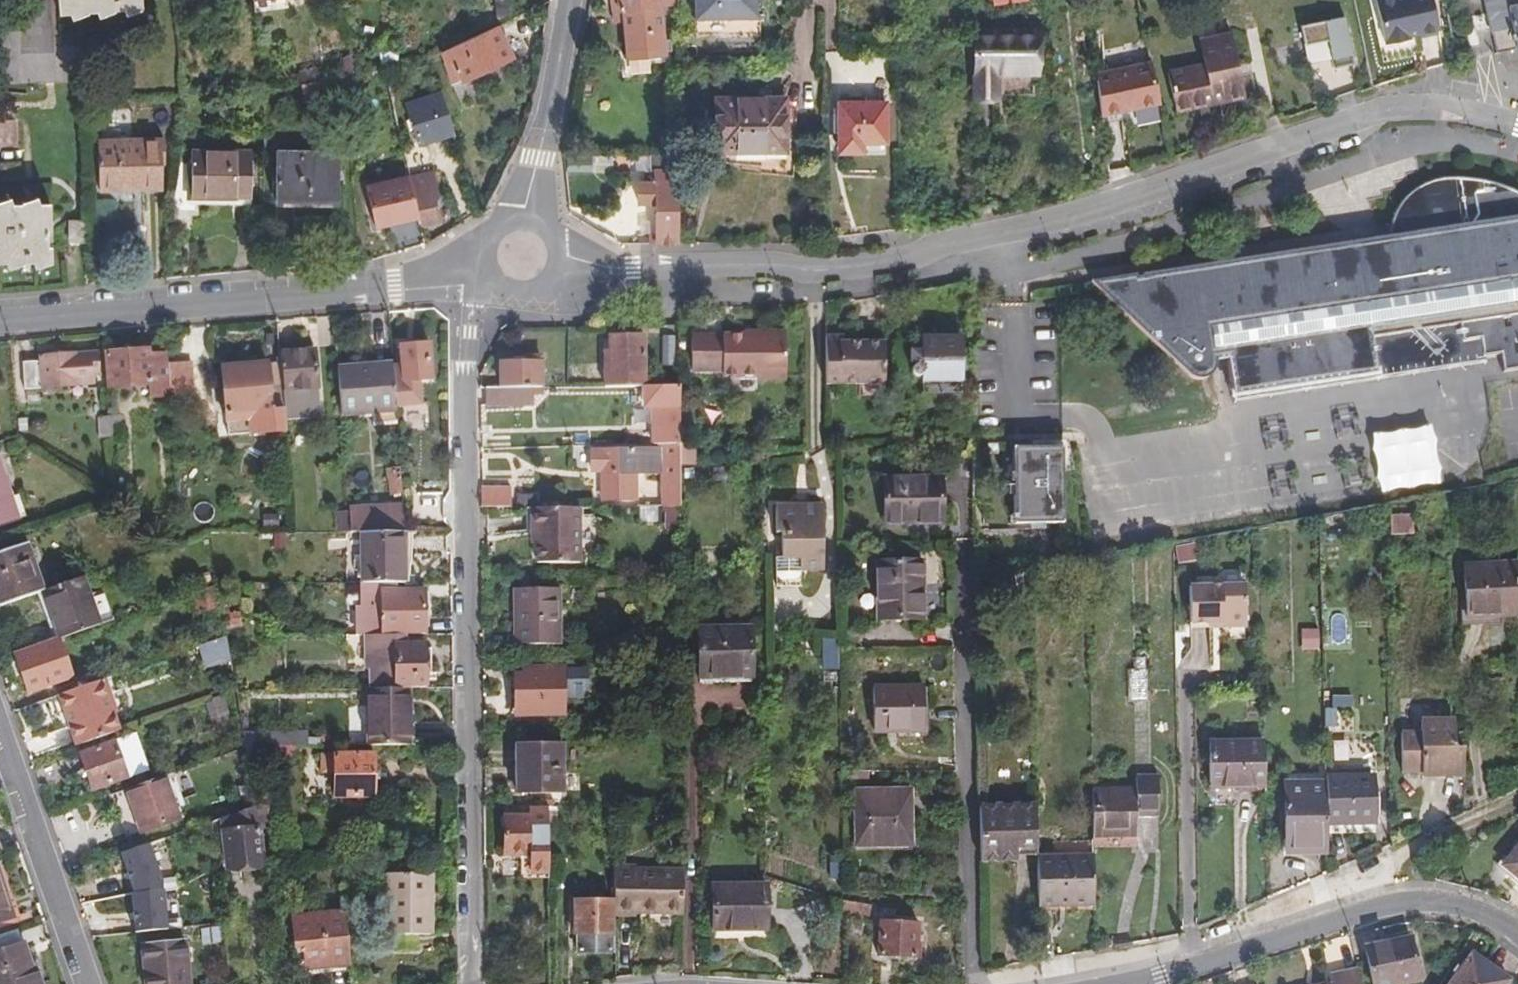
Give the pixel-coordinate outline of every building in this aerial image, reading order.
[(62,23),(76,22),(80,26),(94,19),(102,18),(105,24),(122,15),(130,15),(133,20),(148,12),(147,0),(60,0),(62,23)] [(609,18),(620,16),(622,26),(625,56),(664,51),(657,11),(668,9),(667,0),(607,0),(609,18)] [(752,0),(684,0),(685,22),(752,21),(752,0)] [(1429,29),(1423,0),(1367,0),(1376,42),(1397,37),(1397,36),(1429,29)] [(1486,54),(1517,48),(1517,0),(1476,0),(1486,54)] [(620,16),(609,18),(611,28),(622,26),(620,16)] [(1348,16),(1302,25),(1310,66),(1333,62),(1334,68),(1357,64),(1348,16)] [(499,39),(506,36),(502,27),(436,57),(451,89),(509,63),(499,39)] [(968,36),(968,100),(993,100),(993,75),(1028,75),(1028,36),(968,36)] [(1226,78),(1231,77),(1223,36),(1191,42),(1196,68),(1223,62),(1226,78)] [(370,55),(373,71),(379,70),(392,67),(391,51),(370,55)] [(1155,102),(1146,60),(1091,71),(1097,121),(1121,116),(1120,109),(1155,102)] [(1197,98),(1199,108),(1236,101),(1231,77),(1226,78),(1223,62),(1196,68),(1160,75),(1166,104),(1197,98)] [(349,77),(347,63),(336,69),(337,79),(349,77)] [(320,75),(298,80),(299,86),(321,82),(320,75)] [(448,130),(437,96),(402,107),(413,144),(428,140),(427,136),(448,130)] [(1168,115),(1199,108),(1197,98),(1166,104),(1168,115)] [(778,154),(777,115),(777,102),(711,102),(711,143),(711,155),(778,154)] [(878,145),(878,107),(833,106),(833,144),(878,145)] [(788,115),(777,115),(778,154),(711,155),(711,143),(705,143),(705,165),(735,165),(735,180),(789,180),(788,115)] [(415,150),(450,139),(448,130),(427,136),(428,140),(413,144),(415,150)] [(94,194),(157,192),(157,177),(162,176),(161,141),(93,143),(94,194)] [(245,205),(245,151),(186,152),(186,205),(245,205)] [(331,203),(331,154),(269,154),(270,204),(331,203)] [(668,176),(668,159),(647,159),(647,176),(668,176)] [(646,248),(669,248),(668,176),(647,176),(645,176),(645,188),(635,188),(628,188),(628,208),(646,208),(646,240),(646,248)] [(635,176),(635,188),(645,188),(645,176),(635,176)] [(1462,341),(1480,340),(1483,356),(1499,355),(1503,371),(1517,369),(1517,193),(1494,184),(1463,178),(1439,179),(1423,184),(1407,192),(1396,208),(1388,235),(1091,281),(1193,378),(1206,378),(1215,370),(1219,360),(1217,347),(1225,346),(1231,386),(1376,365),(1372,337),(1458,324),(1462,341)] [(406,183),(415,228),(433,224),(428,203),(433,202),(428,179),(406,183)] [(50,233),(49,209),(39,210),(36,201),(20,210),(12,209),(9,202),(0,206),(0,267),(5,267),(7,273),(22,267),(32,267),(34,273),(50,266),(49,248),(45,248),(44,233),(50,233)] [(59,246),(83,245),(82,223),(59,224),(59,246)] [(1480,340),(1462,341),(1458,324),(1372,337),(1376,365),(1231,386),(1233,401),(1484,365),(1483,356),(1480,340)] [(744,382),(779,381),(779,336),(748,336),(748,339),(716,339),(717,345),(687,346),(687,373),(717,373),(717,378),(744,378),(744,382)] [(909,376),(910,405),(955,406),(954,336),(935,336),(935,344),(910,344),(910,351),(905,352),(905,362),(909,363),(909,366),(899,365),(898,372),(902,375),(909,376)] [(597,390),(638,390),(638,371),(645,371),(645,359),(637,360),(637,339),(602,339),(603,358),(603,376),(597,376),(597,390)] [(820,342),(820,384),(877,384),(877,348),(840,348),(840,342),(820,342)] [(391,372),(383,373),(385,412),(411,410),(410,385),(418,384),(416,347),(389,349),(391,372)] [(138,401),(159,400),(157,368),(156,359),(137,360),(136,353),(96,356),(99,392),(125,390),(137,389),(138,401)] [(306,354),(271,357),(272,367),(276,414),(277,422),(312,419),(306,354)] [(16,394),(85,390),(85,379),(92,378),(91,357),(25,361),(25,366),(14,367),(16,394)] [(492,368),(492,392),(532,392),(531,364),(519,364),(519,368),(492,368)] [(157,368),(159,400),(183,398),(181,367),(157,368)] [(272,367),(256,368),(259,405),(268,404),(269,414),(276,414),(272,367)] [(259,405),(256,368),(210,372),(214,419),(237,418),(238,431),(249,430),(248,417),(260,416),(259,405)] [(383,373),(383,368),(328,371),(332,420),(362,418),(386,416),(385,412),(383,373)] [(126,402),(138,401),(137,389),(125,390),(126,402)] [(648,446),(671,446),(671,391),(634,391),(634,408),(643,408),(643,427),(648,426),(648,446)] [(532,392),(492,392),(478,392),(478,411),(526,410),(526,400),(537,400),(537,392),(532,392)] [(278,436),(277,422),(276,414),(269,414),(268,404),(259,405),(260,416),(248,417),(249,430),(261,429),(262,437),(278,436)] [(363,432),(387,430),(386,416),(362,418),(363,432)] [(93,441),(114,439),(112,419),(92,420),(93,441)] [(1004,453),(1005,479),(1005,486),(1006,534),(1020,534),(1020,529),(1056,529),(1055,452),(1004,453)] [(671,511),(671,453),(625,453),(624,455),(588,456),(587,477),(596,476),(595,504),(624,503),(624,477),(653,476),(653,497),(657,497),(657,512),(671,511)] [(396,497),(392,471),(378,473),(381,499),(396,497)] [(938,525),(936,483),(881,485),(882,527),(938,525)] [(503,492),(473,492),(474,511),(503,511),(503,492)] [(530,508),(531,495),(516,494),(515,508),(530,508)] [(371,539),(398,539),(395,502),(340,504),(343,539),(371,539)] [(1414,530),(1414,506),(1393,506),(1393,530),(1414,530)] [(768,549),(768,558),(787,558),(787,580),(797,580),(797,572),(815,572),(815,510),(770,510),(770,535),(774,535),(774,549),(768,549)] [(571,566),(571,512),(521,512),(521,535),(527,535),(527,547),(527,566),(571,566)] [(339,536),(338,516),(326,517),(327,537),(339,536)] [(670,530),(671,516),(658,518),(657,530),(670,530)] [(272,531),(272,518),(255,519),(255,531),(272,531)] [(403,588),(411,588),(411,539),(398,539),(371,539),(372,588),(386,588),(403,588)] [(28,599),(36,596),(19,548),(0,555),(0,609),(28,599)] [(1172,565),(1189,562),(1187,548),(1170,551),(1172,565)] [(768,558),(768,580),(787,580),(787,558),(768,558)] [(915,625),(914,568),(870,569),(871,626),(915,625)] [(1517,620),(1517,586),(1517,568),(1462,571),(1465,623),(1517,620)] [(1008,578),(1009,596),(1020,596),(1020,578),(1008,578)] [(52,643),(61,640),(93,629),(84,601),(77,582),(36,596),(52,643)] [(386,588),(386,602),(403,602),(403,588),(386,588)] [(1183,628),(1202,627),(1215,627),(1215,632),(1238,631),(1237,590),(1182,591),(1183,628)] [(204,592),(183,600),(189,615),(209,607),(204,592)] [(553,649),(552,594),(506,594),(506,649),(553,649)] [(84,601),(93,629),(109,623),(100,595),(84,601)] [(28,599),(45,646),(52,643),(36,596),(28,599)] [(395,645),(414,645),(414,627),(414,602),(403,602),(386,602),(351,602),(351,617),(347,617),(348,645),(356,645),(395,645)] [(216,615),(217,627),(234,626),(233,614),(216,615)] [(414,645),(442,645),(442,627),(414,627),(414,645)] [(744,684),(744,633),(692,633),(692,684),(744,684)] [(45,646),(7,659),(21,697),(65,682),(57,660),(67,657),(61,640),(52,643),(45,646)] [(211,661),(205,641),(189,645),(195,666),(211,661)] [(361,694),(401,694),(415,694),(415,674),(421,674),(421,660),(415,660),(415,654),(395,654),(395,645),(356,645),(356,680),(361,680),(361,694)] [(1140,707),(1139,663),(1128,664),(1128,675),(1122,675),(1123,708),(1140,707)] [(511,721),(553,721),(552,675),(521,675),(521,683),(505,683),(505,703),(511,703),(511,721)] [(68,753),(112,738),(94,686),(51,701),(56,716),(61,715),(65,726),(60,728),(68,753)] [(866,738),(918,736),(916,692),(865,694),(866,738)] [(358,750),(401,750),(401,694),(361,694),(357,694),(358,750)] [(226,726),(217,700),(203,705),(212,731),(226,726)] [(1326,716),(1316,716),(1316,732),(1326,732),(1326,716)] [(1429,784),(1457,784),(1457,755),(1449,755),(1449,727),(1425,727),(1414,734),(1415,740),(1395,740),(1396,779),(1415,779),(1429,779),(1429,784)] [(237,737),(238,748),(277,747),(277,737),(237,737)] [(277,747),(288,747),(288,737),(277,737),(277,747)] [(139,774),(127,739),(70,759),(83,794),(139,774)] [(1202,791),(1256,791),(1255,748),(1201,749),(1202,791)] [(506,812),(537,812),(552,812),(551,751),(506,752),(506,812)] [(335,793),(373,793),(373,758),(324,758),(324,776),(335,776),(335,793)] [(162,781),(109,800),(122,836),(132,833),(134,837),(177,821),(162,781)] [(1128,820),(1150,820),(1149,781),(1127,781),(1127,795),(1085,795),(1085,843),(1128,842),(1128,820)] [(1316,785),(1316,788),(1317,831),(1364,830),(1363,784),(1316,785)] [(1277,860),(1318,859),(1317,831),(1316,788),(1276,789),(1277,860)] [(902,795),(846,797),(848,852),(905,850),(902,795)] [(1029,851),(1028,806),(971,806),(972,867),(1007,867),(1007,851),(1029,851)] [(518,880),(538,879),(537,812),(506,812),(496,812),(496,822),(494,822),(494,861),(518,860),(518,880)] [(249,836),(260,834),(257,816),(247,814),(213,827),(218,876),(252,873),(249,836)] [(123,847),(138,932),(183,925),(168,840),(123,847)] [(1517,845),(1494,872),(1517,891),(1517,846),(1517,845)] [(1007,867),(1030,867),(1030,865),(1029,851),(1007,851),(1007,867)] [(1441,868),(1451,858),(1444,852),(1435,863),(1441,868)] [(1031,914),(1088,913),(1087,864),(1030,865),(1030,867),(1031,914)] [(373,878),(373,868),(356,867),(356,877),(373,878)] [(629,916),(676,916),(676,870),(607,870),(607,920),(629,920),(629,916)] [(423,940),(423,879),(379,879),(379,953),(414,953),(414,940),(423,940)] [(10,920),(0,889),(0,923),(10,920)] [(757,936),(756,893),(704,894),(705,936),(757,936)] [(864,909),(865,898),(837,896),(836,916),(868,918),(869,909),(864,909)] [(603,958),(603,908),(565,908),(565,941),(569,941),(569,958),(603,958)] [(298,974),(343,968),(337,916),(284,922),(287,952),(295,951),(298,974)] [(907,959),(908,928),(872,926),(870,957),(907,959)] [(211,945),(210,932),(196,933),(196,946),(211,945)] [(0,939),(0,983),(31,983),(13,935),(0,939)] [(1413,981),(1404,939),(1358,949),(1366,983),(1398,983),(1413,981)] [(134,951),(137,983),(180,983),(176,947),(134,951)] [(1502,982),(1463,956),(1445,983),(1501,983),(1502,982)] [(1351,974),(1322,979),(1323,983),(1353,983),(1351,974)]
